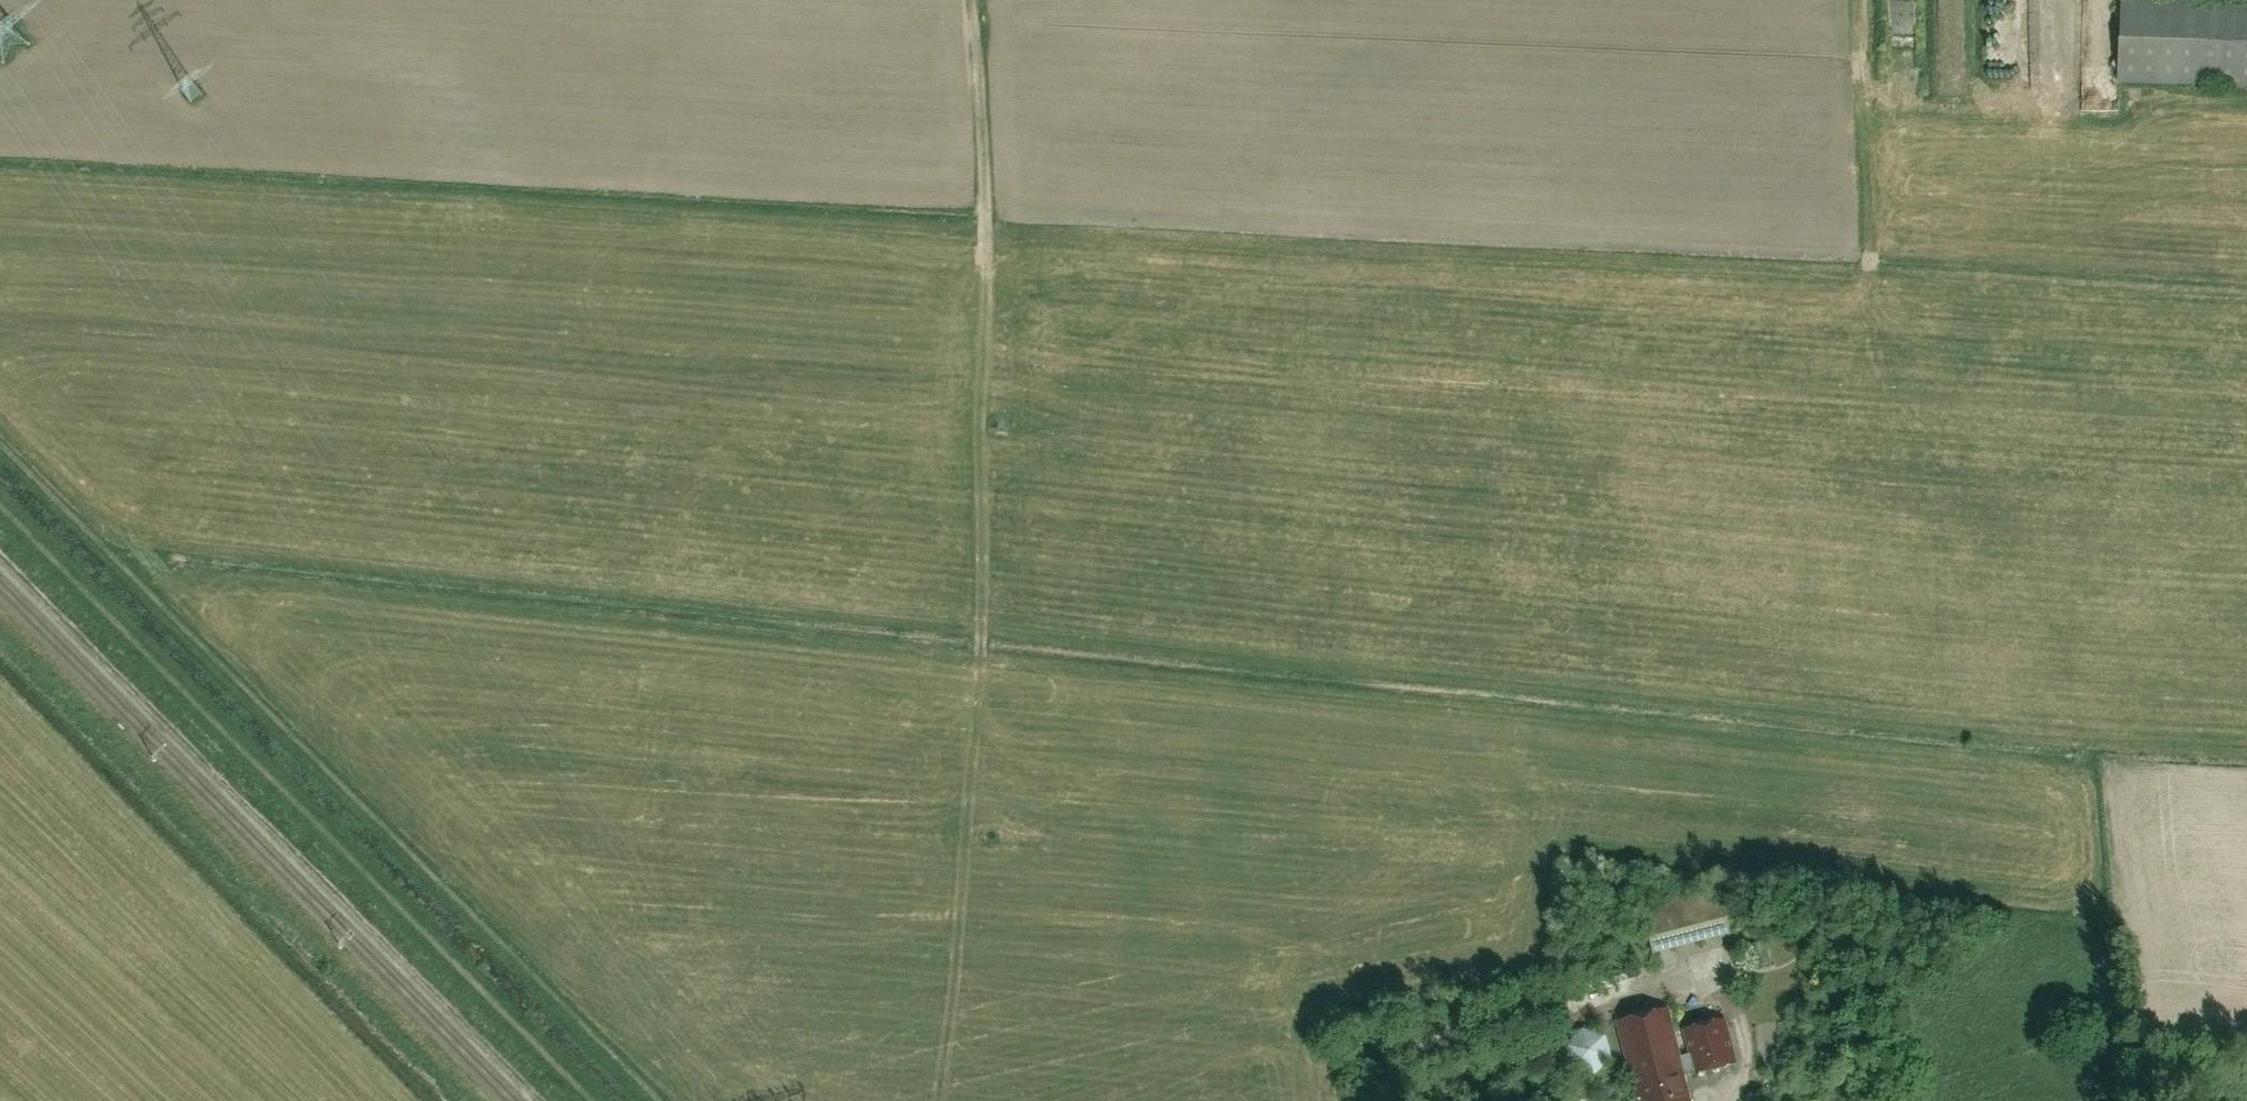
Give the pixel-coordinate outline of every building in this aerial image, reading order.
[(2241,0),(2121,0),(2118,81),(2246,86),(2246,0),(2241,0)] [(1718,888),(1640,909),(1652,953),(1730,932),(1718,888)] [(1617,1021),(1637,1100),(1691,1100),(1684,1076),(1735,1063),(1724,1019),(1684,1029),(1690,1054),(1679,1057),(1667,1008),(1617,1021)]
